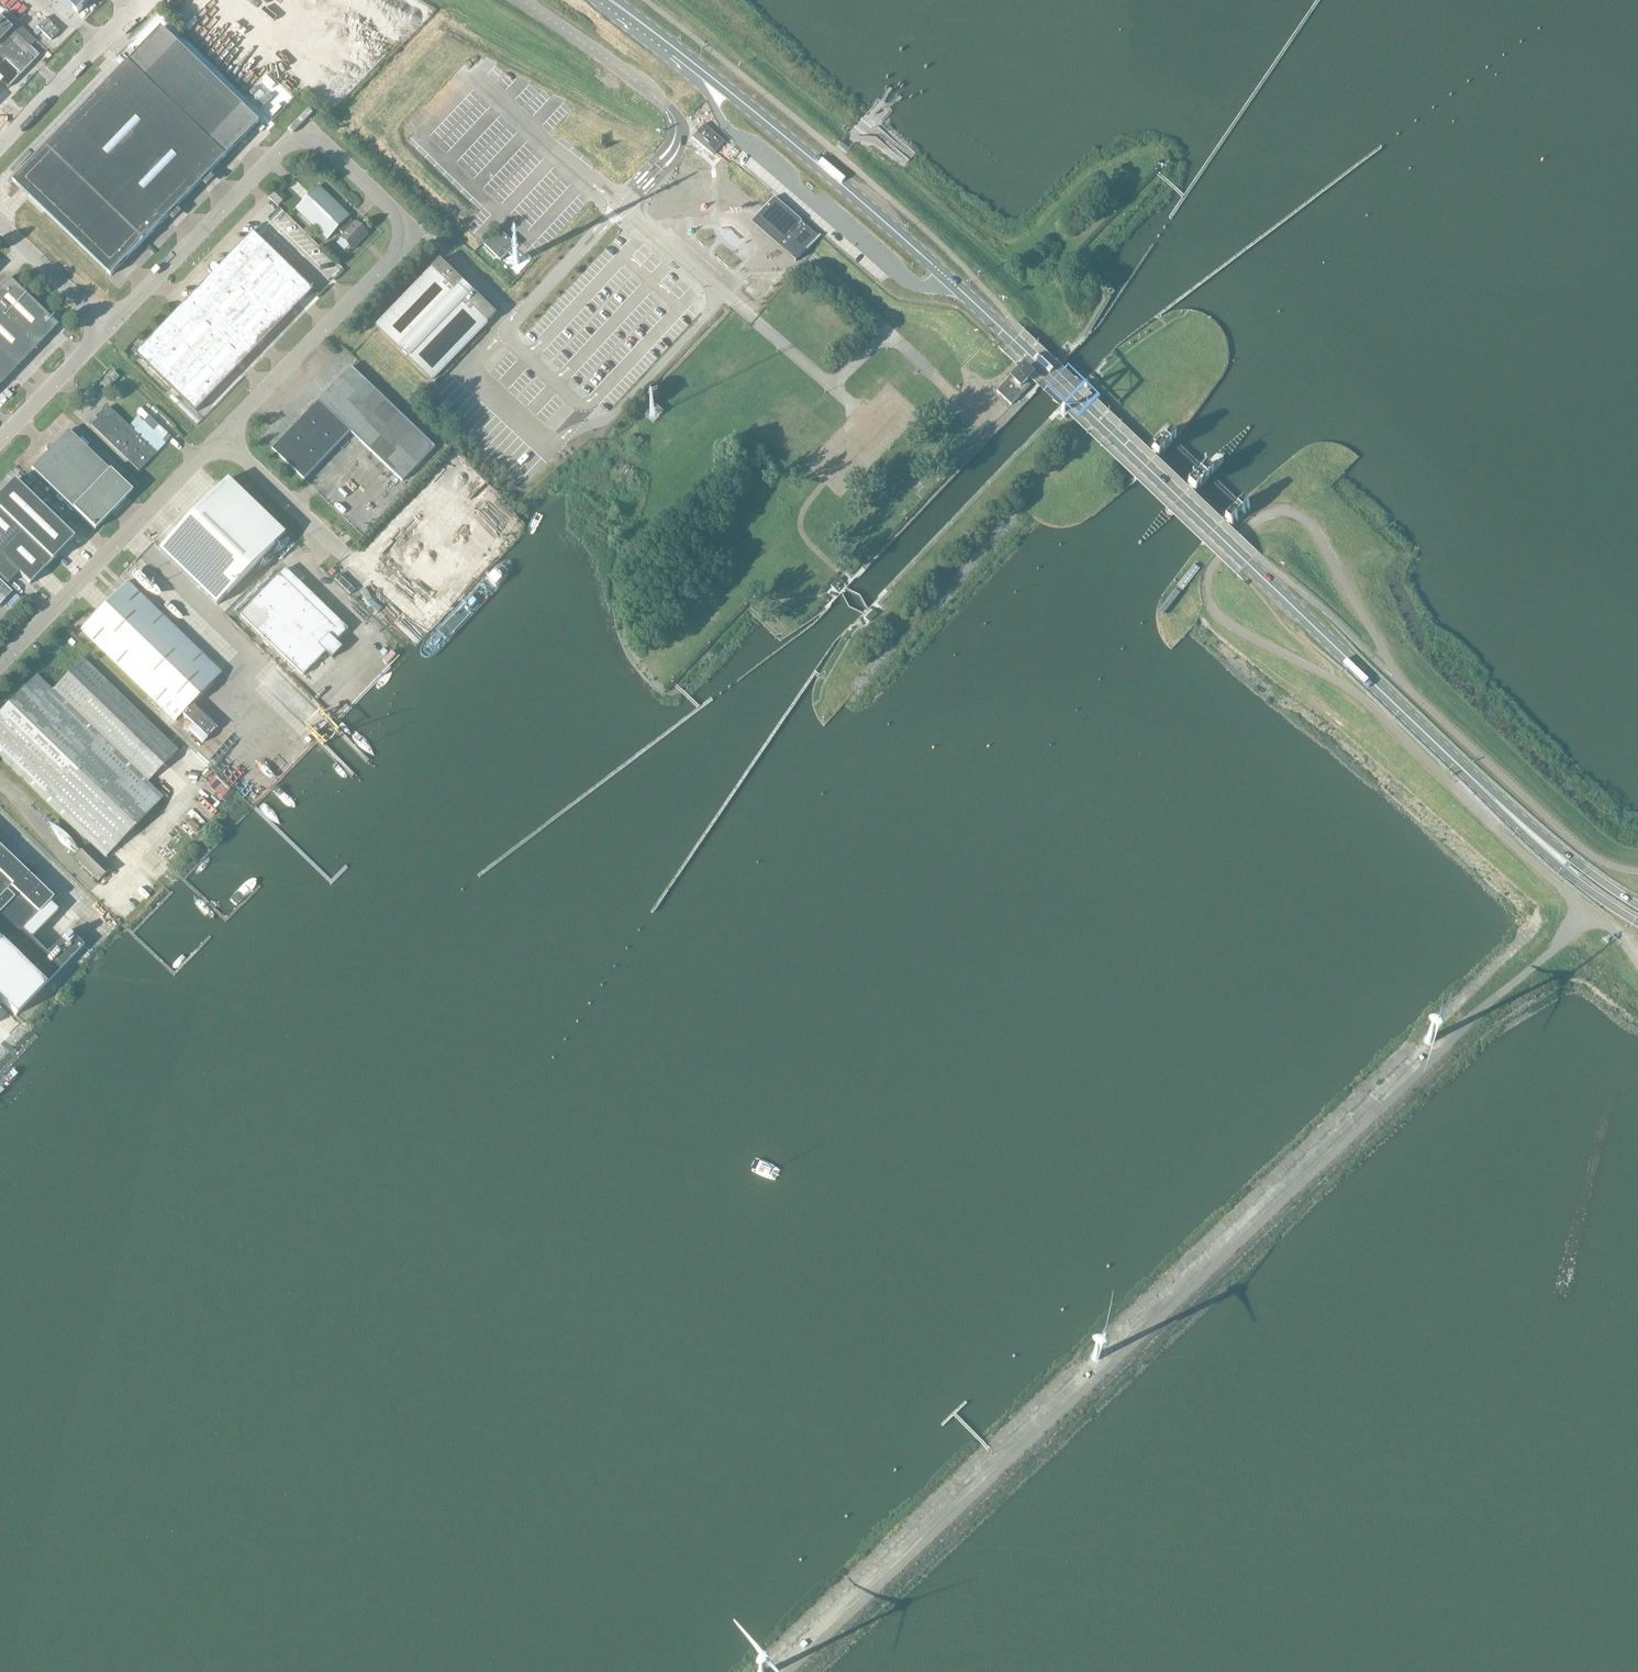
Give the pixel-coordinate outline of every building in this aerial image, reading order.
[(78,13),(90,0),(64,0),(78,13)] [(2,83),(7,88),(39,56),(0,18),(0,84),(2,83)] [(13,181),(111,276),(259,121),(161,27),(13,181)] [(54,35),(62,39),(65,32),(58,28),(54,35)] [(42,44),(50,50),(56,41),(49,35),(42,44)] [(278,101),(285,93),(277,87),(273,91),(277,95),(275,99),(278,101)] [(277,113),(274,104),(267,106),(270,115),(277,113)] [(697,132),(692,137),(700,144),(713,155),(716,152),(725,141),(704,124),(697,132)] [(765,207),(757,217),(758,217),(784,239),(779,246),(795,260),(795,261),(795,262),(818,236),(801,221),(802,220),(808,213),(799,205),(847,150),(843,147),(840,144),(792,199),(781,189),(774,197),(765,207)] [(349,218),(350,216),(318,186),(296,209),(327,239),(337,230),(342,235),(340,238),(352,249),(367,233),(356,222),(354,223),(349,218)] [(278,189),(271,197),(279,204),(281,203),(280,201),(283,198),(284,199),(286,197),(278,189)] [(500,260),(515,245),(499,229),(484,245),(500,260)] [(136,354),(149,366),(196,412),(222,385),(313,290),(253,232),(219,268),(216,265),(212,265),(209,268),(209,272),(212,275),(136,354)] [(488,323),(496,314),(440,260),(431,269),(377,326),(433,380),(488,323)] [(20,280),(15,275),(11,279),(16,284),(20,280)] [(0,289),(0,385),(57,325),(9,279),(0,289)] [(1044,361),(1036,369),(1038,371),(1041,373),(1048,365),(1046,363),(1044,361)] [(351,367),(272,449),(304,480),(351,432),(402,481),(435,447),(351,367)] [(114,381),(119,376),(114,371),(109,377),(114,381)] [(113,383),(107,377),(102,382),(108,388),(113,383)] [(664,411),(656,404),(651,409),(659,416),(664,411)] [(95,417),(97,419),(91,426),(138,472),(156,453),(108,407),(101,415),(99,413),(95,417)] [(34,487),(42,479),(95,530),(131,491),(68,430),(53,446),(49,445),(45,449),(46,453),(24,476),(34,487)] [(1160,431),(1154,437),(1160,442),(1166,436),(1160,431)] [(217,605),(286,534),(229,479),(160,550),(217,605)] [(73,539),(13,481),(0,495),(0,576),(8,584),(18,573),(29,584),(73,539)] [(349,513),(345,517),(357,528),(377,508),(361,493),(345,509),(349,513)] [(457,514),(452,518),(486,553),(499,541),(504,546),(510,539),(500,528),(503,526),(496,519),(488,527),(462,501),(453,510),(457,514)] [(294,542),(284,552),(288,556),(299,546),(294,542)] [(58,557),(71,567),(77,558),(65,548),(58,557)] [(333,568),(329,573),(335,577),(334,579),(345,588),(350,582),(333,568)] [(336,641),(348,629),(286,569),(280,575),(241,615),(303,675),(320,658),(326,652),(333,658),(343,647),(336,641)] [(831,586),(835,590),(842,582),(838,578),(831,586)] [(12,592),(0,580),(0,605),(12,592)] [(127,582),(81,629),(75,635),(169,727),(175,720),(182,714),(191,704),(221,673),(127,582)] [(407,612),(400,619),(410,628),(427,609),(409,592),(398,604),(407,612)] [(865,618),(870,623),(877,615),(873,610),(865,618)] [(368,623),(380,634),(385,629),(373,618),(368,623)] [(0,713),(0,756),(90,843),(87,846),(87,845),(75,858),(98,881),(110,868),(95,853),(97,851),(105,859),(131,832),(136,836),(144,828),(139,823),(164,798),(148,782),(178,751),(83,659),(52,690),(37,675),(0,713)] [(369,691),(375,685),(360,669),(354,675),(369,691)] [(328,686),(319,699),(309,692),(298,708),(325,726),(335,710),(333,709),(342,695),(328,686)] [(215,728),(191,704),(182,714),(193,725),(188,730),(202,743),(207,738),(206,737),(215,728)] [(189,752),(184,757),(200,773),(206,767),(189,752)] [(216,773),(204,784),(223,803),(235,793),(216,773)] [(191,820),(198,826),(202,821),(195,815),(191,820)] [(195,831),(198,827),(189,820),(186,825),(195,831)] [(16,1016),(84,945),(69,931),(47,954),(31,939),(58,910),(49,902),(53,898),(34,880),(39,875),(27,864),(22,869),(0,848),(0,1000),(16,1016)]
